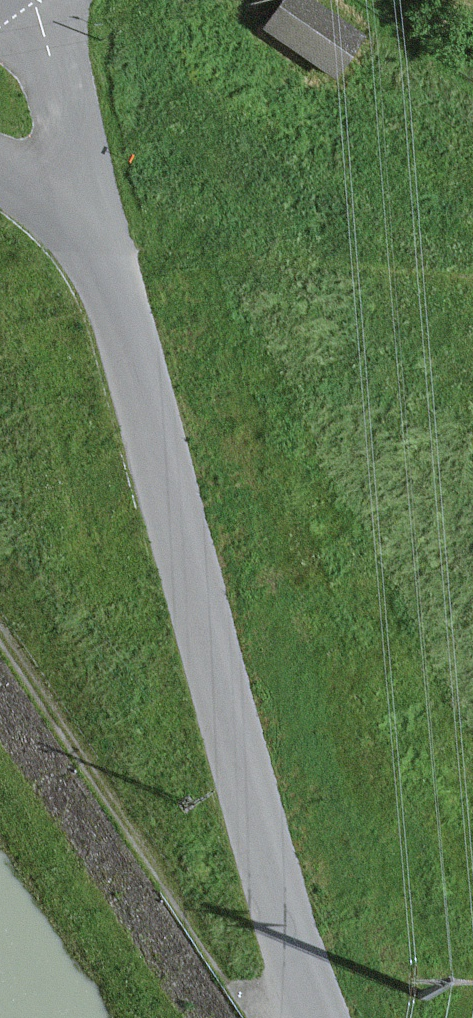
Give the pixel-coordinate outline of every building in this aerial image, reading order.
[(308,0),(289,0),(270,27),(336,73),(361,38),(308,0)]
